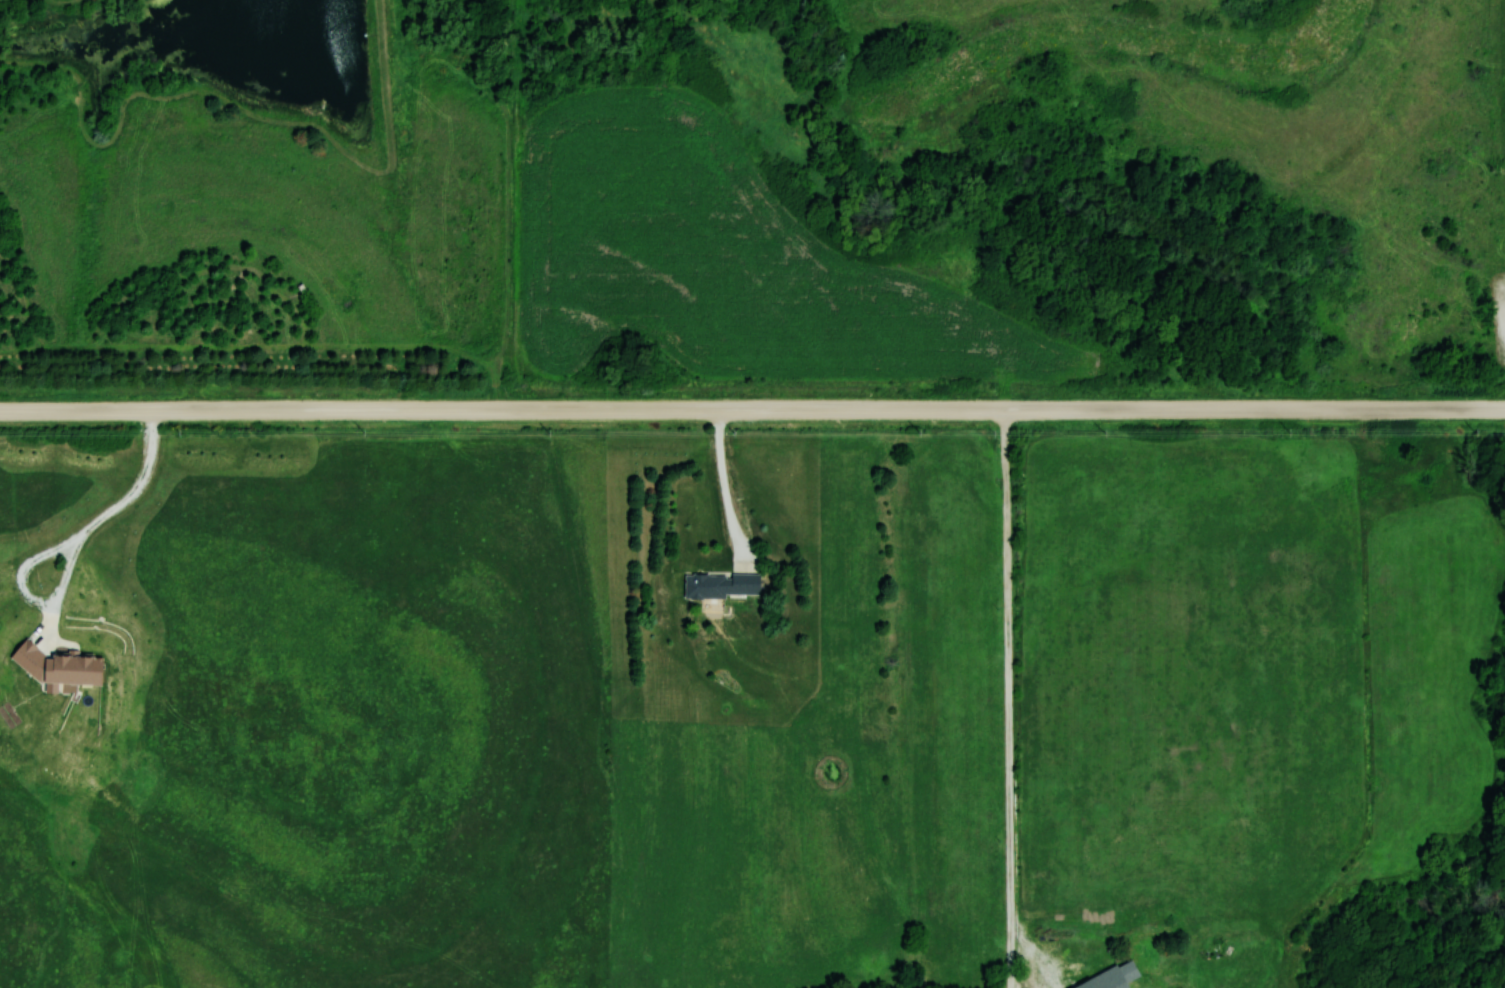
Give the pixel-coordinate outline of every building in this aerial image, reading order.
[(757,598),(757,574),(683,574),(683,598),(757,598)] [(48,658),(28,639),(12,656),(32,675),(48,658)]
